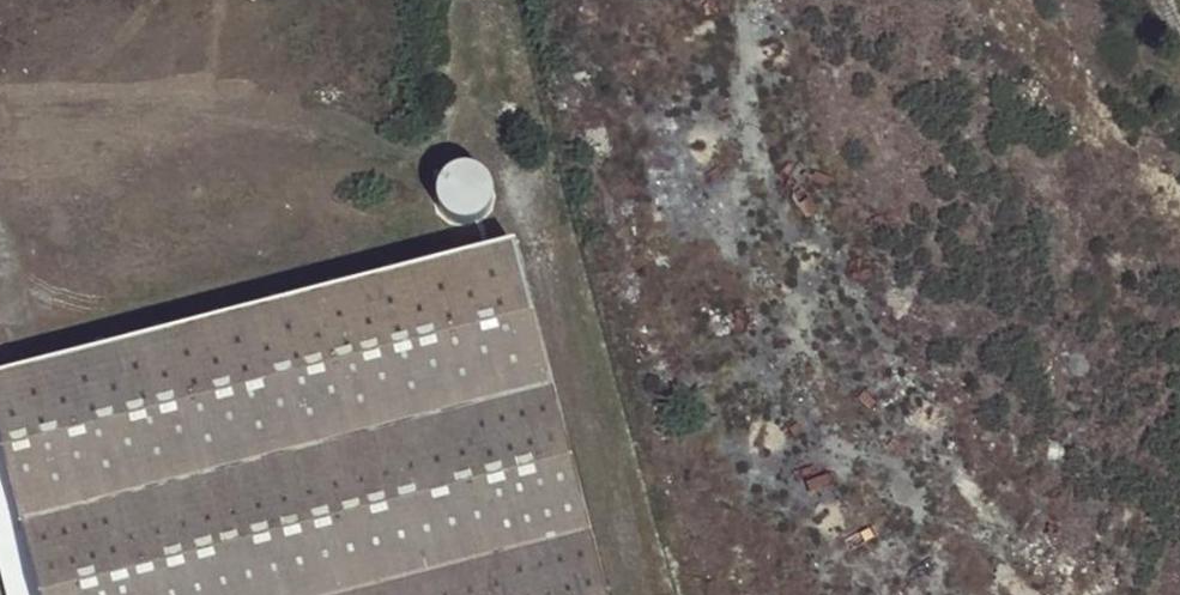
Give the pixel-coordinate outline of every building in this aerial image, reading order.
[(492,187),(488,178),(482,172),(474,168),(465,166),(455,168),(447,172),(441,179),(438,188),(437,197),(440,206),(445,213),(452,219),(461,221),(470,221),(479,218),(486,212),(490,204),(493,196),(492,187)] [(0,376),(0,444),(38,594),(642,594),(548,237),(0,376)] [(8,594),(38,594),(0,444),(0,565),(8,594)]
